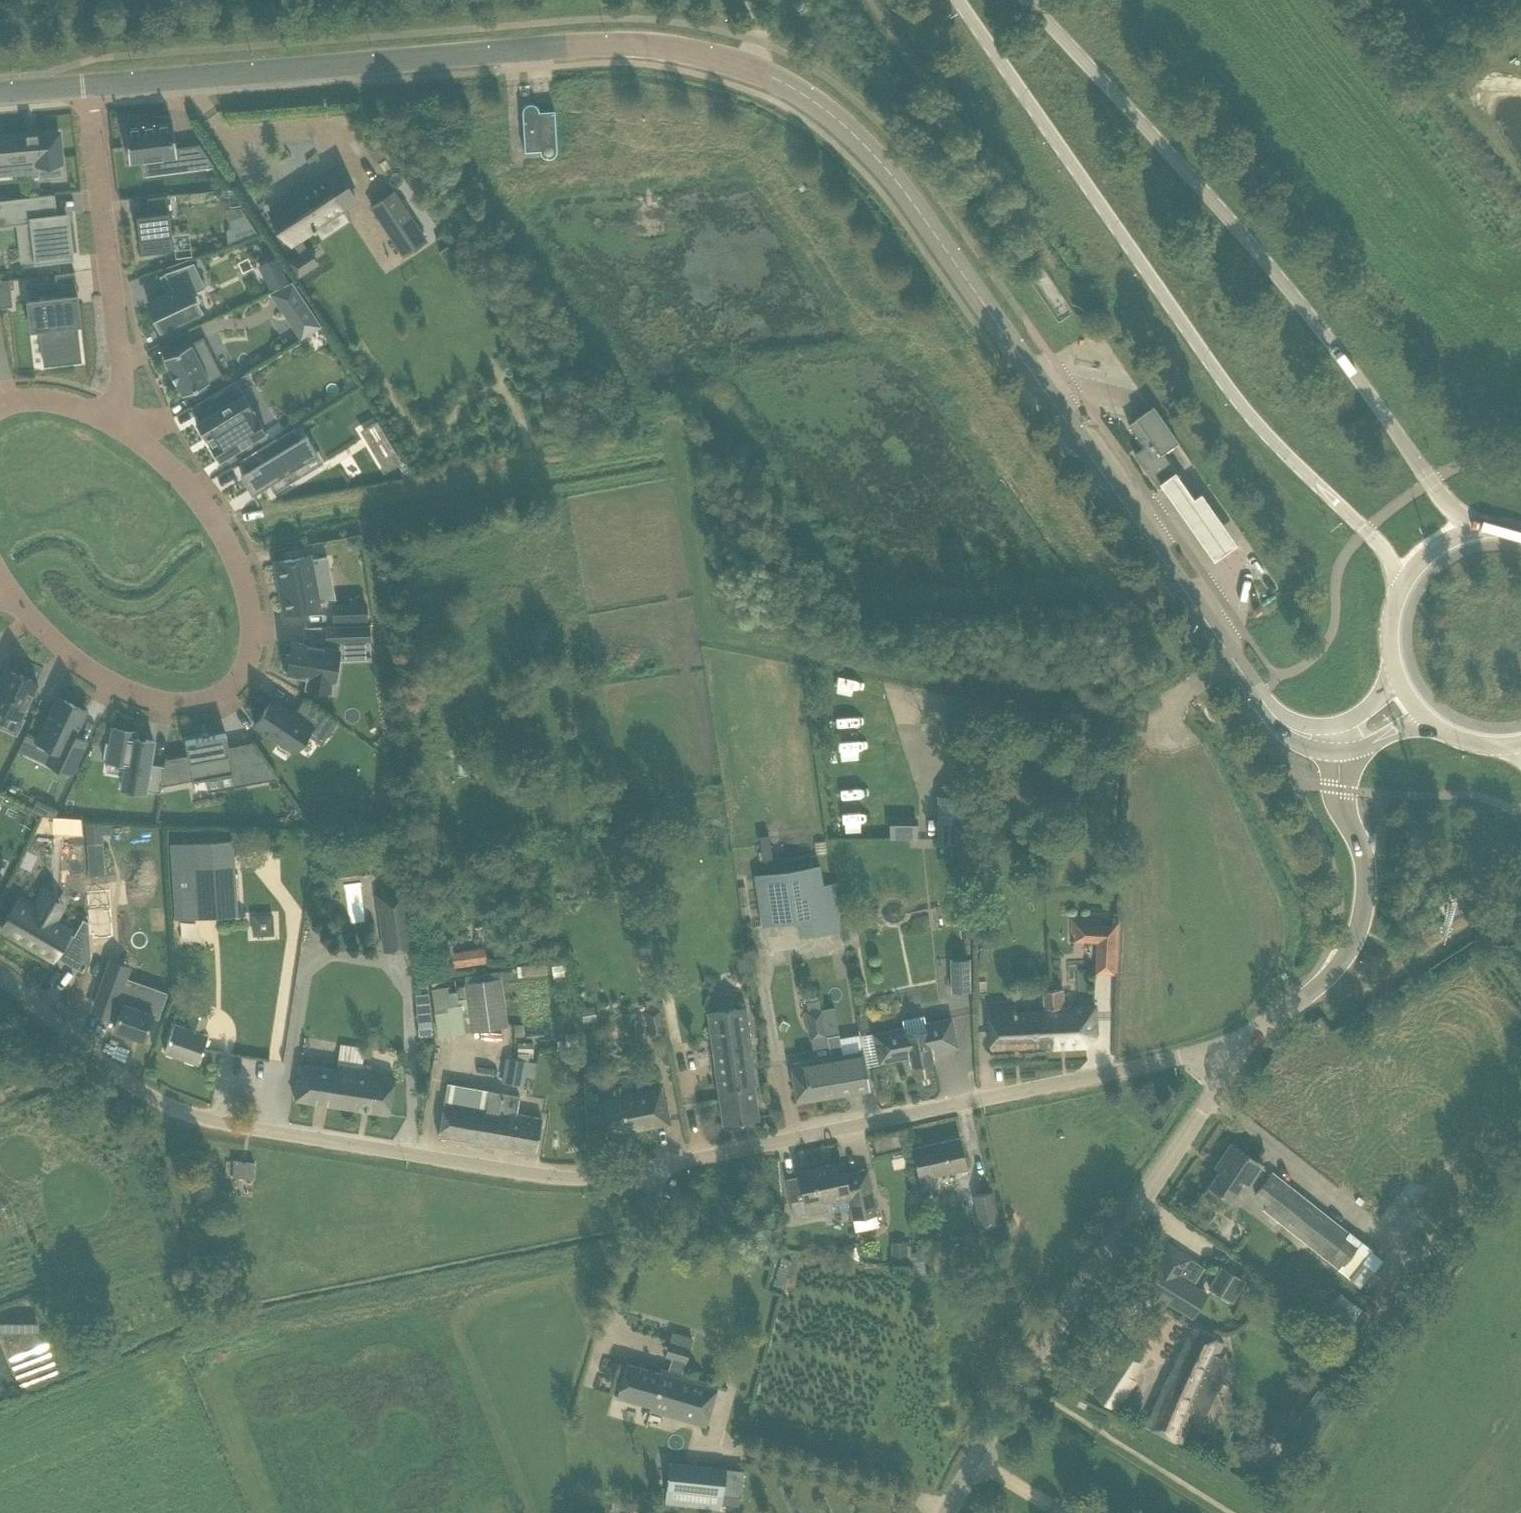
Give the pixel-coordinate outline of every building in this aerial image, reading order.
[(522,112),(524,152),(540,150),(540,152),(540,153),(541,155),(542,156),(544,157),(545,158),(546,158),(548,158),(549,158),(551,158),(552,157),(554,156),(555,155),(556,154),(556,152),(556,151),(557,149),(554,110),(539,111),(538,109),(538,107),(537,106),(536,105),(526,116),(524,114),(524,111),(522,112)] [(172,122),(125,129),(129,162),(167,157),(169,171),(213,166),(199,145),(176,148),(172,122)] [(0,138),(0,162),(37,158),(39,180),(63,178),(59,132),(0,138)] [(314,231),(316,229),(315,227),(314,227),(313,225),(311,221),(324,213),(326,217),(356,198),(337,170),(292,200),(291,197),(270,211),(291,243),(293,243),(300,254),(288,261),(298,276),(318,263),(308,249),(308,250),(300,238),(313,229),(314,231)] [(403,254),(425,240),(394,192),(372,207),(403,254)] [(0,200),(0,223),(16,221),(31,219),(36,260),(34,261),(34,264),(74,259),(73,256),(71,257),(66,215),(54,217),(52,198),(55,198),(54,195),(53,195),(53,194),(0,200)] [(149,210),(135,212),(141,256),(174,251),(167,196),(147,198),(149,210)] [(233,228),(230,230),(231,242),(257,233),(246,215),(231,220),(233,228)] [(453,256),(445,262),(451,271),(459,266),(453,256)] [(173,291),(148,303),(161,330),(200,311),(192,293),(205,287),(193,262),(164,273),(173,291)] [(282,270),(266,278),(272,290),(289,282),(282,270)] [(11,291),(10,279),(0,281),(0,293),(11,291)] [(45,365),(54,364),(55,365),(82,361),(78,326),(82,325),(78,293),(58,296),(56,281),(29,284),(31,299),(26,299),(30,331),(41,330),(45,365)] [(270,292),(301,338),(322,326),(292,281),(270,292)] [(221,369),(233,363),(218,335),(206,341),(221,369)] [(203,336),(163,356),(170,369),(168,369),(170,373),(175,382),(176,381),(182,394),(188,391),(190,395),(205,387),(203,383),(204,383),(222,374),(203,336)] [(208,444),(218,460),(266,430),(235,379),(190,406),(199,420),(195,422),(205,437),(207,436),(211,442),(208,444)] [(1134,454),(1157,487),(1161,484),(1176,473),(1161,452),(1169,447),(1177,441),(1153,406),(1145,412),(1136,418),(1137,419),(1128,425),(1144,447),(1134,454)] [(377,420),(363,429),(383,461),(397,453),(377,420)] [(294,428),(239,461),(245,471),(240,475),(252,493),(268,483),(274,492),(276,490),(307,471),(302,463),(318,453),(306,434),(300,438),(294,428)] [(1176,473),(1161,484),(1214,559),(1238,543),(1202,492),(1195,497),(1177,473),(1176,473)] [(357,538),(347,540),(348,546),(353,550),(359,548),(357,538)] [(310,555),(274,562),(284,613),(319,607),(310,555)] [(365,603),(333,604),(334,620),(366,619),(365,603)] [(287,671),(287,673),(308,677),(306,688),(330,692),(332,681),(334,681),(340,643),(370,642),(369,624),(325,626),(326,648),(292,642),(290,654),(286,654),(283,670),(287,671)] [(1,709),(20,719),(38,683),(6,667),(0,679),(0,712),(1,709)] [(57,696),(37,740),(54,748),(47,762),(70,773),(86,741),(74,735),(86,710),(57,696)] [(273,698),(255,725),(294,752),(306,734),(321,744),(336,722),(303,700),(294,713),(273,698)] [(105,742),(103,757),(108,758),(107,759),(126,762),(124,775),(122,787),(145,791),(146,790),(159,792),(160,787),(160,786),(164,765),(151,764),(154,741),(136,738),(137,731),(113,727),(110,742),(105,742)] [(225,733),(185,741),(187,753),(167,757),(167,755),(165,755),(160,786),(162,786),(162,783),(192,778),(192,780),(233,772),(225,733)] [(251,761),(262,778),(275,776),(263,759),(251,761)] [(966,837),(966,795),(938,795),(938,837),(966,837)] [(58,810),(46,804),(42,815),(55,816),(58,810)] [(67,818),(66,833),(81,833),(80,818),(67,818)] [(114,823),(87,825),(88,845),(104,844),(104,834),(114,834),(114,823)] [(917,827),(901,827),(901,839),(917,839),(917,827)] [(381,830),(368,832),(370,844),(383,842),(381,830)] [(770,834),(761,836),(765,859),(774,858),(770,834)] [(172,844),(178,920),(238,916),(232,840),(172,844)] [(755,876),(763,926),(802,920),(803,930),(828,927),(820,866),(755,876)] [(109,882),(86,883),(89,927),(92,927),(92,931),(112,929),(109,882)] [(376,893),(384,953),(413,950),(403,889),(376,893)] [(18,899),(1,929),(53,959),(70,930),(18,899)] [(748,907),(740,908),(742,915),(749,914),(748,907)] [(274,916),(254,917),(255,935),(274,935),(274,916)] [(1116,973),(1119,921),(1112,920),(1112,923),(1102,922),(1102,919),(1071,918),(1071,933),(1074,933),(1073,940),(1096,941),(1095,973),(1116,973)] [(982,934),(982,942),(993,942),(993,934),(982,934)] [(456,963),(484,962),(484,951),(455,952),(456,963)] [(451,955),(440,956),(441,968),(453,966),(451,955)] [(951,990),(962,990),(961,957),(950,957),(951,990)] [(562,965),(552,966),(553,977),(563,976),(562,965)] [(431,989),(437,1036),(507,1026),(501,977),(499,978),(498,972),(464,976),(465,986),(455,987),(457,1005),(450,1006),(447,987),(431,989)] [(157,1017),(166,993),(152,988),(151,992),(104,976),(94,1004),(119,1013),(114,1028),(144,1039),(152,1015),(157,1017)] [(1097,1035),(1095,1006),(1063,1008),(1062,989),(1042,990),(1043,1011),(1012,1012),(1012,1005),(988,1006),(989,1029),(990,1050),(1033,1048),(1033,1050),(1085,1047),(1097,1035)] [(749,1044),(745,1007),(709,1011),(723,1123),(758,1119),(753,1084),(756,1083),(752,1052),(755,1051),(754,1043),(749,1044)] [(803,1011),(805,1025),(826,1022),(823,1007),(803,1011)] [(594,1008),(581,1010),(583,1021),(596,1019),(594,1008)] [(645,1012),(649,1035),(663,1032),(659,1009),(645,1012)] [(209,1032),(202,1029),(206,1017),(190,1012),(186,1025),(174,1021),(164,1050),(198,1062),(209,1032)] [(902,1019),(904,1028),(871,1035),(877,1063),(908,1056),(910,1066),(934,1061),(932,1051),(957,1046),(951,1019),(926,1024),(924,1015),(902,1019)] [(432,1027),(420,1028),(420,1036),(433,1034),(432,1027)] [(576,1034),(566,1035),(566,1047),(577,1046),(576,1034)] [(813,1060),(790,1064),(793,1082),(793,1083),(797,1102),(833,1096),(837,1095),(870,1089),(862,1050),(831,1056),(829,1057),(813,1060)] [(502,1081),(522,1084),(525,1060),(506,1057),(502,1081)] [(389,1114),(395,1079),(369,1075),(370,1064),(338,1059),(336,1070),(300,1064),(294,1100),(389,1114)] [(602,1100),(609,1133),(638,1128),(639,1129),(670,1123),(663,1087),(634,1091),(634,1094),(602,1100)] [(441,1116),(438,1135),(535,1152),(539,1132),(541,1117),(514,1112),(517,1094),(489,1089),(486,1108),(444,1101),(441,1116)] [(931,1174),(966,1166),(960,1137),(911,1148),(922,1194),(935,1191),(931,1174)] [(1220,1159),(1221,1159),(1225,1162),(1209,1185),(1230,1199),(1247,1176),(1252,1179),(1262,1164),(1230,1143),(1220,1159)] [(231,1176),(252,1179),(254,1163),(233,1161),(231,1176)] [(804,1198),(790,1201),(793,1218),(826,1212),(824,1202),(847,1197),(849,1207),(852,1219),(876,1214),(871,1189),(867,1169),(844,1174),(842,1163),(799,1172),(803,1191),(804,1198)] [(1266,1204),(1264,1208),(1340,1269),(1356,1249),(1347,1242),(1351,1236),(1348,1233),(1271,1172),(1254,1194),(1266,1204)] [(977,1193),(982,1213),(975,1215),(978,1229),(1000,1224),(992,1189),(977,1193)] [(1200,1289),(1179,1276),(1189,1259),(1169,1246),(1158,1263),(1156,1262),(1141,1286),(1158,1296),(1158,1297),(1167,1303),(1167,1302),(1185,1313),(1200,1289)] [(906,1249),(891,1249),(892,1262),(906,1262),(906,1249)] [(781,1259),(773,1285),(781,1288),(784,1280),(789,1282),(795,1263),(781,1259)] [(1232,1302),(1246,1280),(1222,1265),(1208,1287),(1232,1302)] [(1351,1303),(1342,1322),(1360,1331),(1369,1312),(1351,1303)] [(1309,1306),(1304,1314),(1322,1327),(1328,1319),(1309,1306)] [(1191,1413),(1225,1343),(1211,1337),(1193,1328),(1159,1396),(1162,1397),(1157,1407),(1153,1408),(1145,1426),(1163,1434),(1181,1443),(1194,1415),(1191,1413)] [(668,1343),(687,1349),(691,1338),(672,1332),(668,1343)] [(1093,1394),(1111,1405),(1138,1362),(1122,1352),(1104,1382),(1101,1381),(1093,1394)] [(705,1425),(717,1385),(661,1369),(659,1373),(626,1363),(616,1395),(650,1405),(649,1409),(705,1425)] [(664,1502),(684,1504),(720,1509),(725,1471),(669,1464),(664,1502)]
